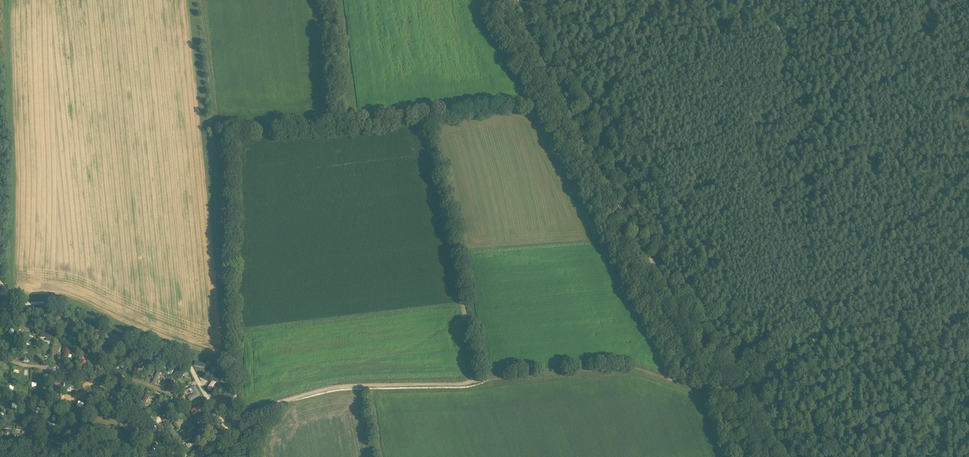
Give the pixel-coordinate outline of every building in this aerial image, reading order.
[(68,318),(65,324),(74,328),(76,322),(68,318)] [(120,339),(107,333),(105,338),(118,343),(120,339)] [(121,354),(126,355),(131,342),(126,340),(121,354)] [(144,349),(139,348),(136,357),(144,360),(146,355),(142,354),(144,349)] [(157,355),(152,366),(156,368),(161,357),(157,355)] [(166,360),(164,364),(171,366),(170,369),(174,370),(176,363),(166,360)] [(95,373),(102,364),(98,361),(92,371),(95,373)] [(133,372),(137,373),(138,368),(142,370),(144,366),(136,364),(133,372)] [(183,366),(176,377),(181,381),(188,370),(183,366)] [(111,373),(121,379),(123,375),(114,369),(111,373)] [(152,381),(156,383),(161,371),(157,370),(152,381)] [(172,378),(167,387),(172,389),(172,388),(174,388),(176,384),(178,384),(179,382),(172,378)] [(65,381),(63,388),(67,389),(66,392),(71,392),(71,389),(75,390),(76,383),(73,383),(73,380),(69,379),(69,382),(65,381)] [(210,391),(216,382),(213,380),(207,389),(210,391)] [(194,393),(188,397),(190,401),(201,395),(195,384),(190,387),(194,393)] [(142,387),(137,395),(140,397),(145,389),(142,387)] [(150,395),(147,394),(141,404),(145,405),(150,395)] [(224,400),(216,406),(219,409),(227,403),(224,400)] [(153,410),(157,413),(164,403),(160,401),(153,410)] [(199,405),(191,410),(193,414),(201,409),(199,405)] [(108,409),(117,415),(119,411),(110,406),(108,409)] [(207,413),(198,419),(201,423),(209,416),(207,413)] [(122,423),(126,425),(131,417),(127,415),(122,423)] [(191,422),(184,427),(188,432),(194,427),(191,422)] [(205,433),(213,426),(210,423),(202,429),(205,433)] [(184,429),(178,434),(184,442),(191,437),(184,429)]
